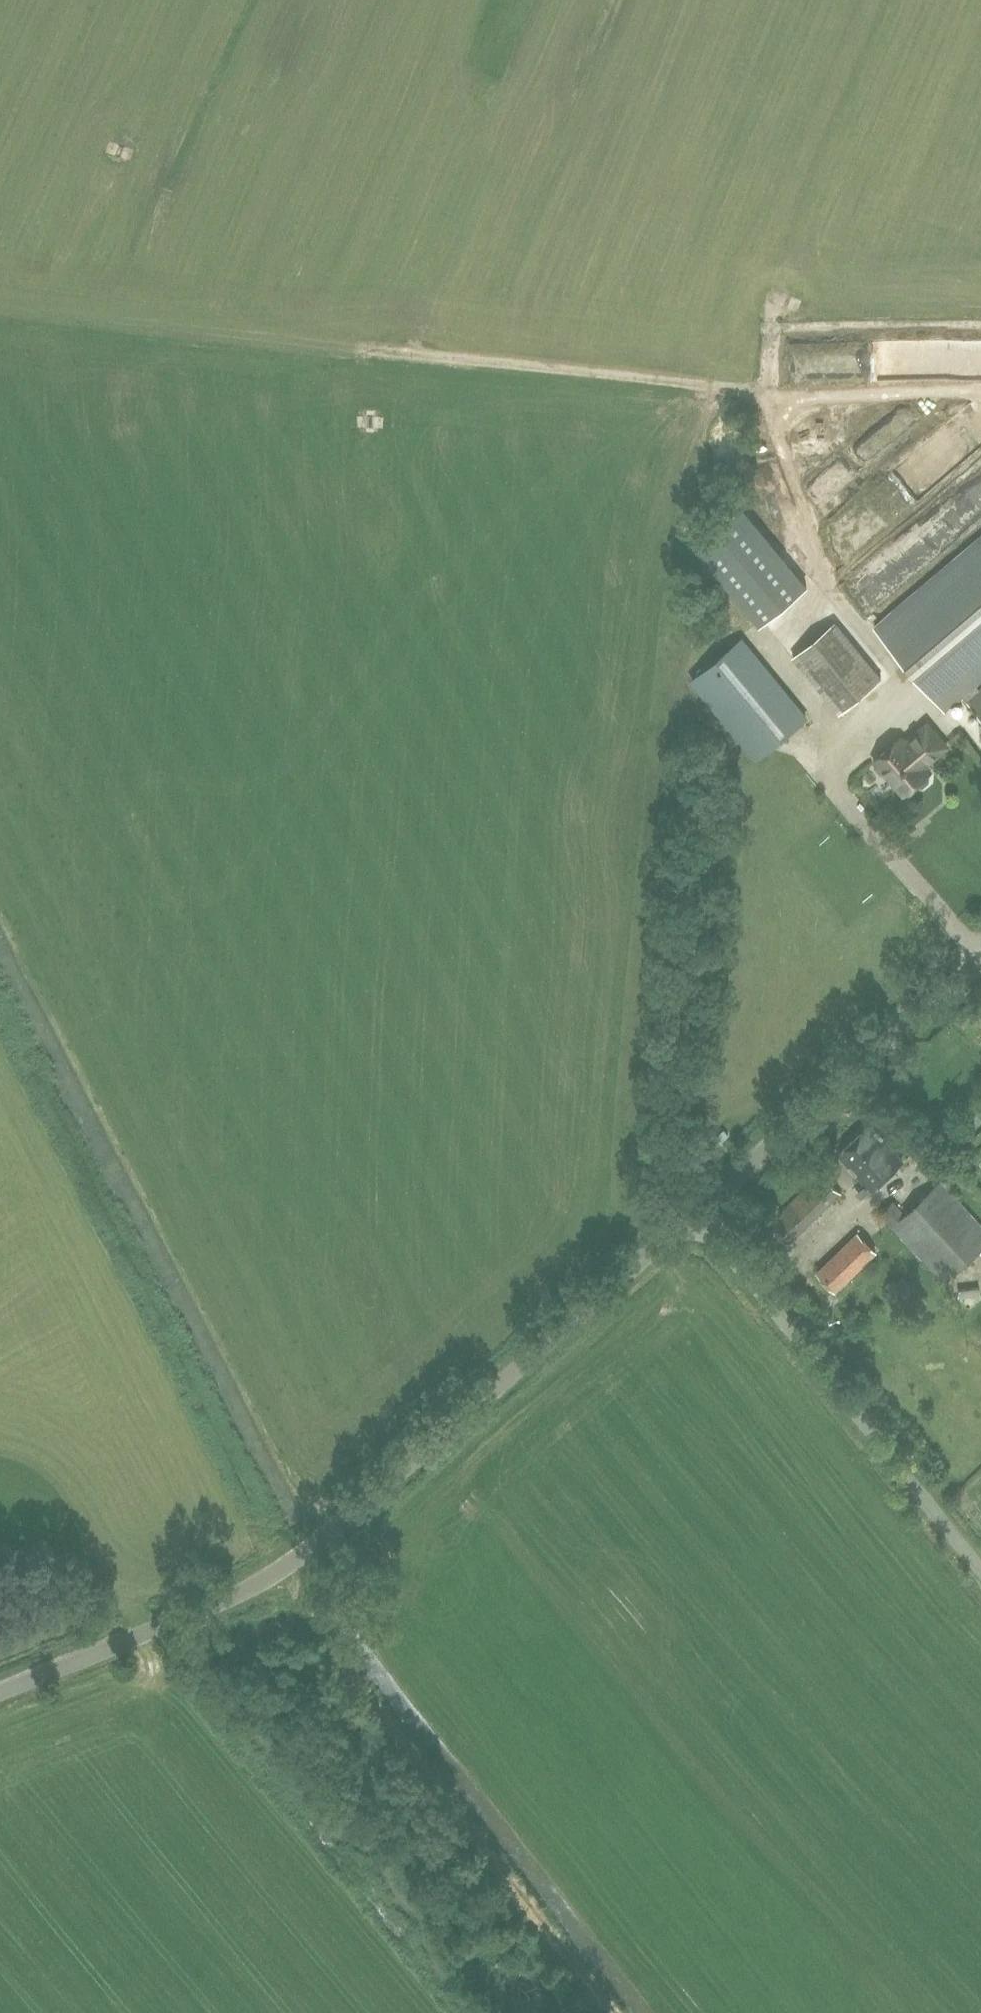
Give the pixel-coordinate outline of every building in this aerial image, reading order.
[(745,499),(699,537),(764,618),(811,580),(745,499)] [(882,556),(909,585),(967,530),(941,502),(882,556)] [(875,626),(946,708),(962,694),(980,716),(980,533),(875,626)] [(870,614),(890,598),(875,578),(854,595),(870,614)] [(794,655),(840,712),(883,677),(837,621),(794,655)] [(693,679),(755,757),(806,717),(743,638),(693,679)] [(929,760),(946,745),(925,723),(909,738),(910,739),(905,744),(899,738),(874,762),(876,765),(876,769),(882,775),(886,775),(904,795),(916,784),(918,786),(923,786),(929,781),(929,776),(927,774),(930,771),(922,763),(928,758),(929,760)] [(872,1190),(903,1161),(869,1124),(838,1153),(872,1190)] [(823,1173),(771,1225),(789,1243),(841,1191),(823,1173)] [(893,1202),(880,1213),(944,1282),(980,1249),(980,1226),(940,1182),(905,1214),(893,1202)] [(817,1273),(834,1291),(875,1252),(858,1234),(817,1273)]
